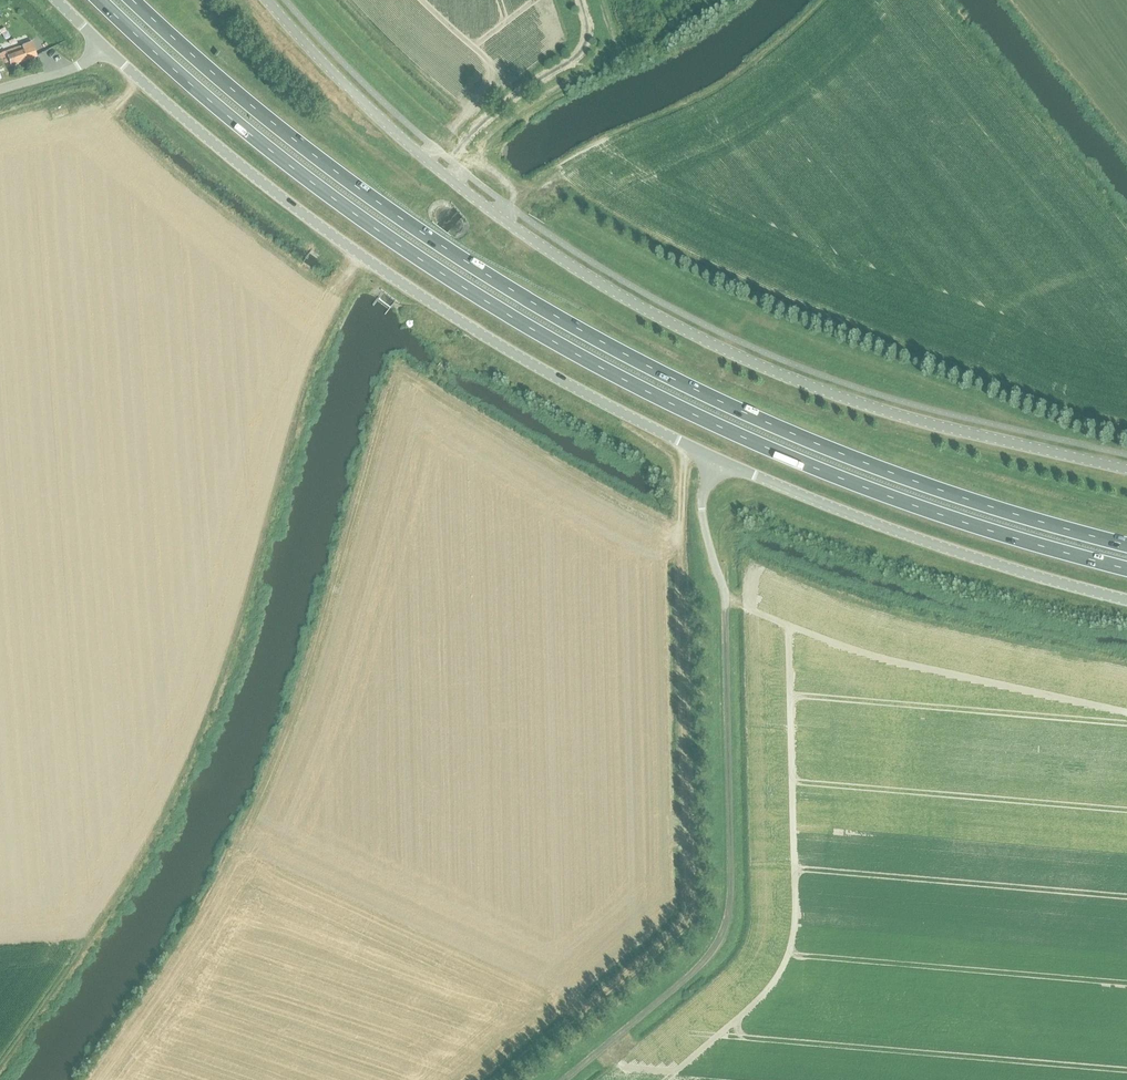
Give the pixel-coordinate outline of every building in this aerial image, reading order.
[(6,52),(2,53),(6,67),(37,57),(33,43),(6,52)] [(50,53),(46,43),(40,45),(44,56),(50,53)]
